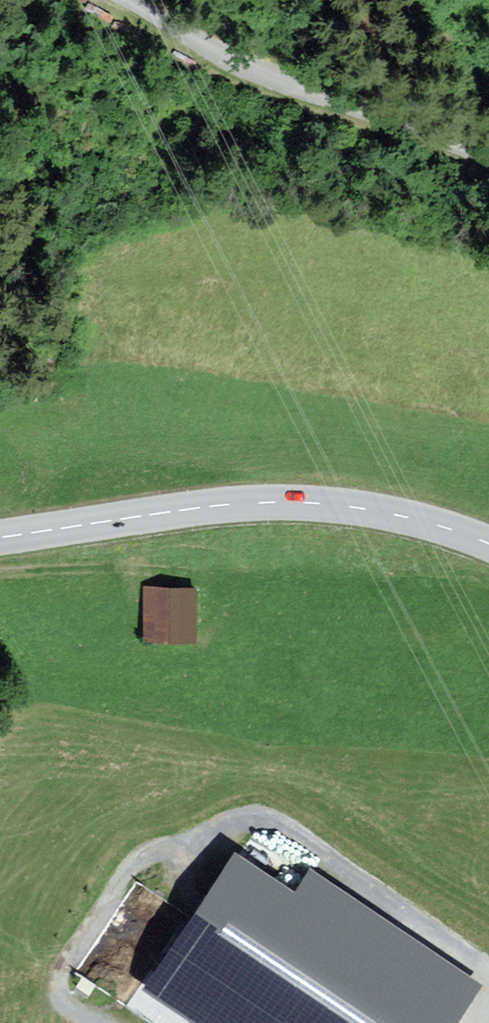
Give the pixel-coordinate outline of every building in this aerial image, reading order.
[(146,585),(146,642),(196,642),(196,585),(146,585)] [(310,879),(296,900),(237,861),(151,991),(200,1022),(447,1022),(472,985),(310,879)]
